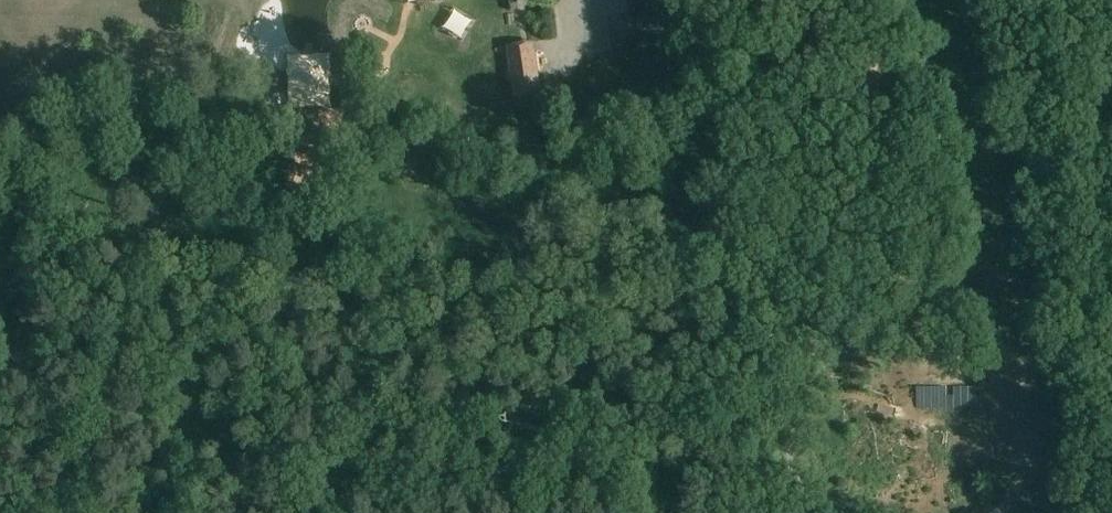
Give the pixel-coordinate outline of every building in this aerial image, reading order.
[(513,100),(541,96),(533,42),(505,46),(513,100)]
